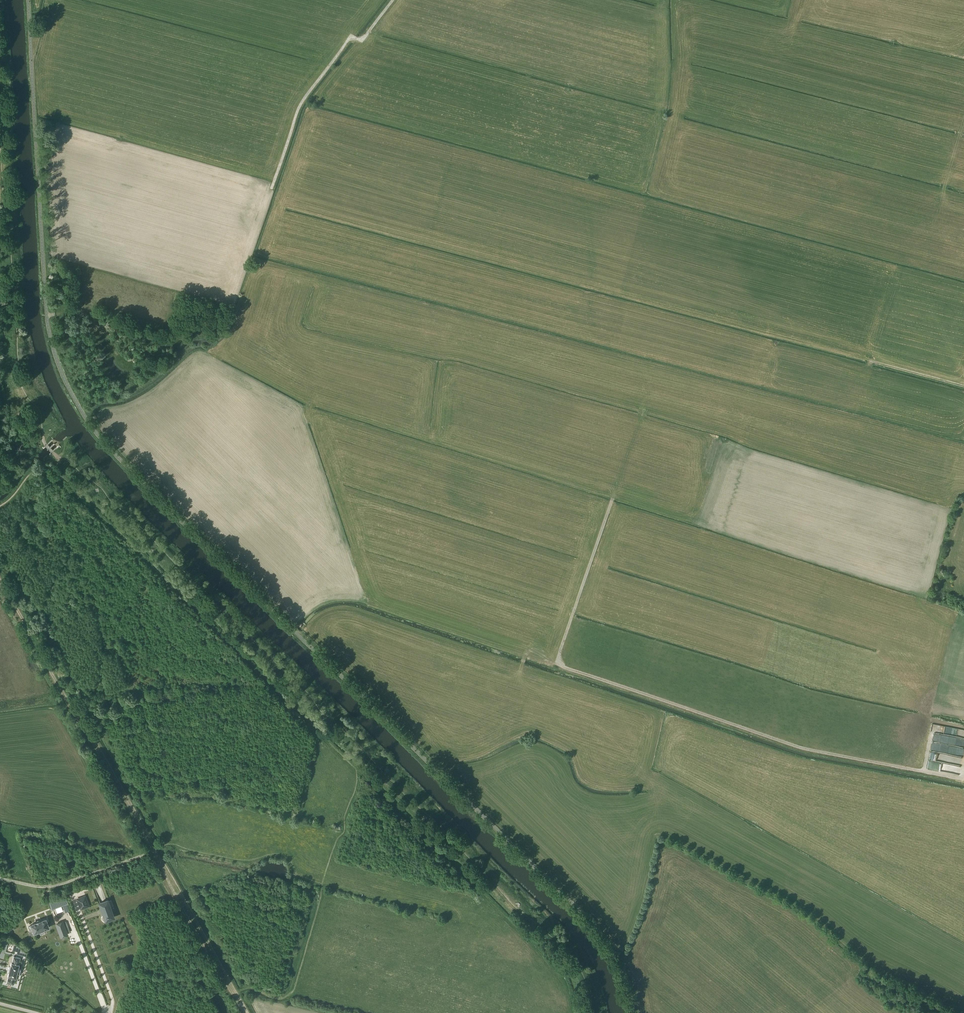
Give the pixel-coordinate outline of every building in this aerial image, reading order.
[(871,179),(869,184),(879,188),(881,183),(871,179)] [(81,905),(82,908),(88,906),(86,900),(85,900),(83,897),(77,899),(80,906),(81,905)] [(52,910),(61,907),(57,898),(48,901),(52,910)] [(110,919),(113,918),(109,907),(112,905),(111,901),(106,902),(106,901),(99,903),(104,915),(103,915),(102,915),(102,916),(101,917),(101,918),(101,919),(102,920),(102,921),(103,921),(104,921),(105,921),(106,921),(111,919),(110,919)] [(32,930),(34,933),(39,931),(39,932),(44,930),(49,928),(46,919),(41,921),(40,920),(35,922),(36,923),(31,925),(31,926),(28,927),(29,931),(32,930)] [(56,925),(61,937),(67,935),(62,923),(56,925)] [(18,948),(17,954),(26,957),(27,954),(18,948)] [(8,977),(6,983),(14,985),(15,979),(16,979),(17,974),(19,975),(21,970),(18,969),(19,965),(19,964),(20,958),(13,956),(12,963),(11,962),(10,967),(9,967),(8,972),(9,972),(7,977),(8,977)]
